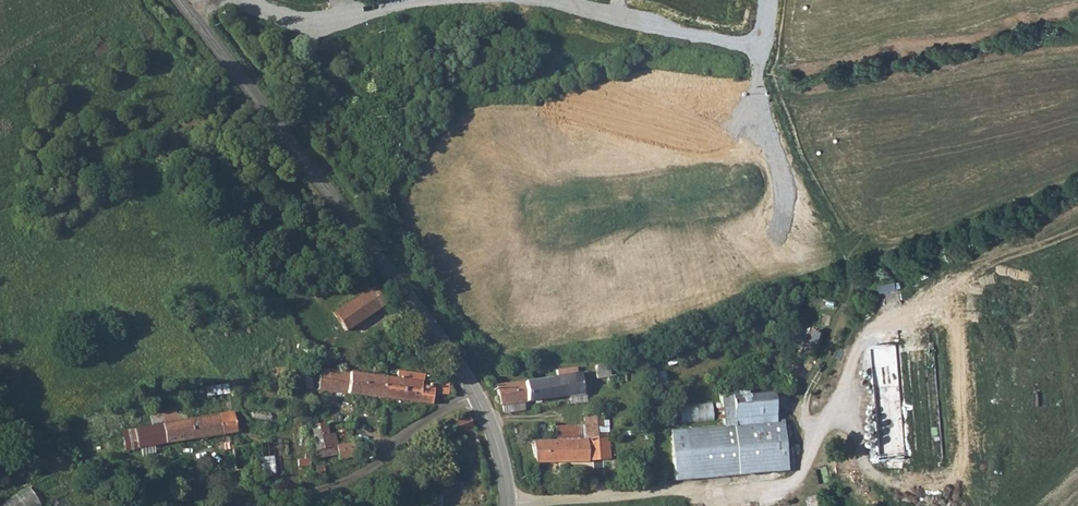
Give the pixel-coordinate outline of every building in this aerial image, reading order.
[(344,302),(330,312),(343,330),(380,302),(367,283),(344,302)] [(914,459),(904,346),(872,349),(882,462),(914,459)] [(609,357),(597,360),(599,375),(629,369),(628,359),(610,361),(609,357)] [(391,371),(390,390),(436,393),(437,385),(445,385),(446,375),(435,374),(435,368),(399,365),(397,371),(391,371)] [(550,365),(543,366),(546,392),(590,388),(589,371),(551,374),(550,365)] [(528,378),(503,381),(504,397),(527,394),(530,393),(546,392),(543,366),(527,368),(528,378)] [(325,385),(390,390),(391,371),(326,367),(325,385)] [(772,390),(732,392),(734,421),(775,418),(772,390)] [(683,423),(716,419),(714,402),(681,405),(683,423)] [(138,436),(135,437),(138,448),(242,422),(239,404),(188,416),(184,406),(160,412),(162,423),(136,429),(138,436)] [(612,405),(587,408),(589,430),(614,428),(612,405)] [(339,416),(321,418),(322,437),(340,436),(339,416)] [(452,429),(457,438),(477,429),(472,420),(452,429)] [(685,431),(687,459),(672,460),(674,476),(787,467),(783,423),(685,431)] [(553,433),(539,434),(540,455),(615,448),(614,428),(589,430),(553,433)] [(675,432),(671,432),(672,460),(687,459),(685,431),(675,432)] [(365,436),(325,441),(325,450),(346,448),(347,451),(367,448),(365,436)] [(0,505),(43,505),(32,488),(0,505)]
